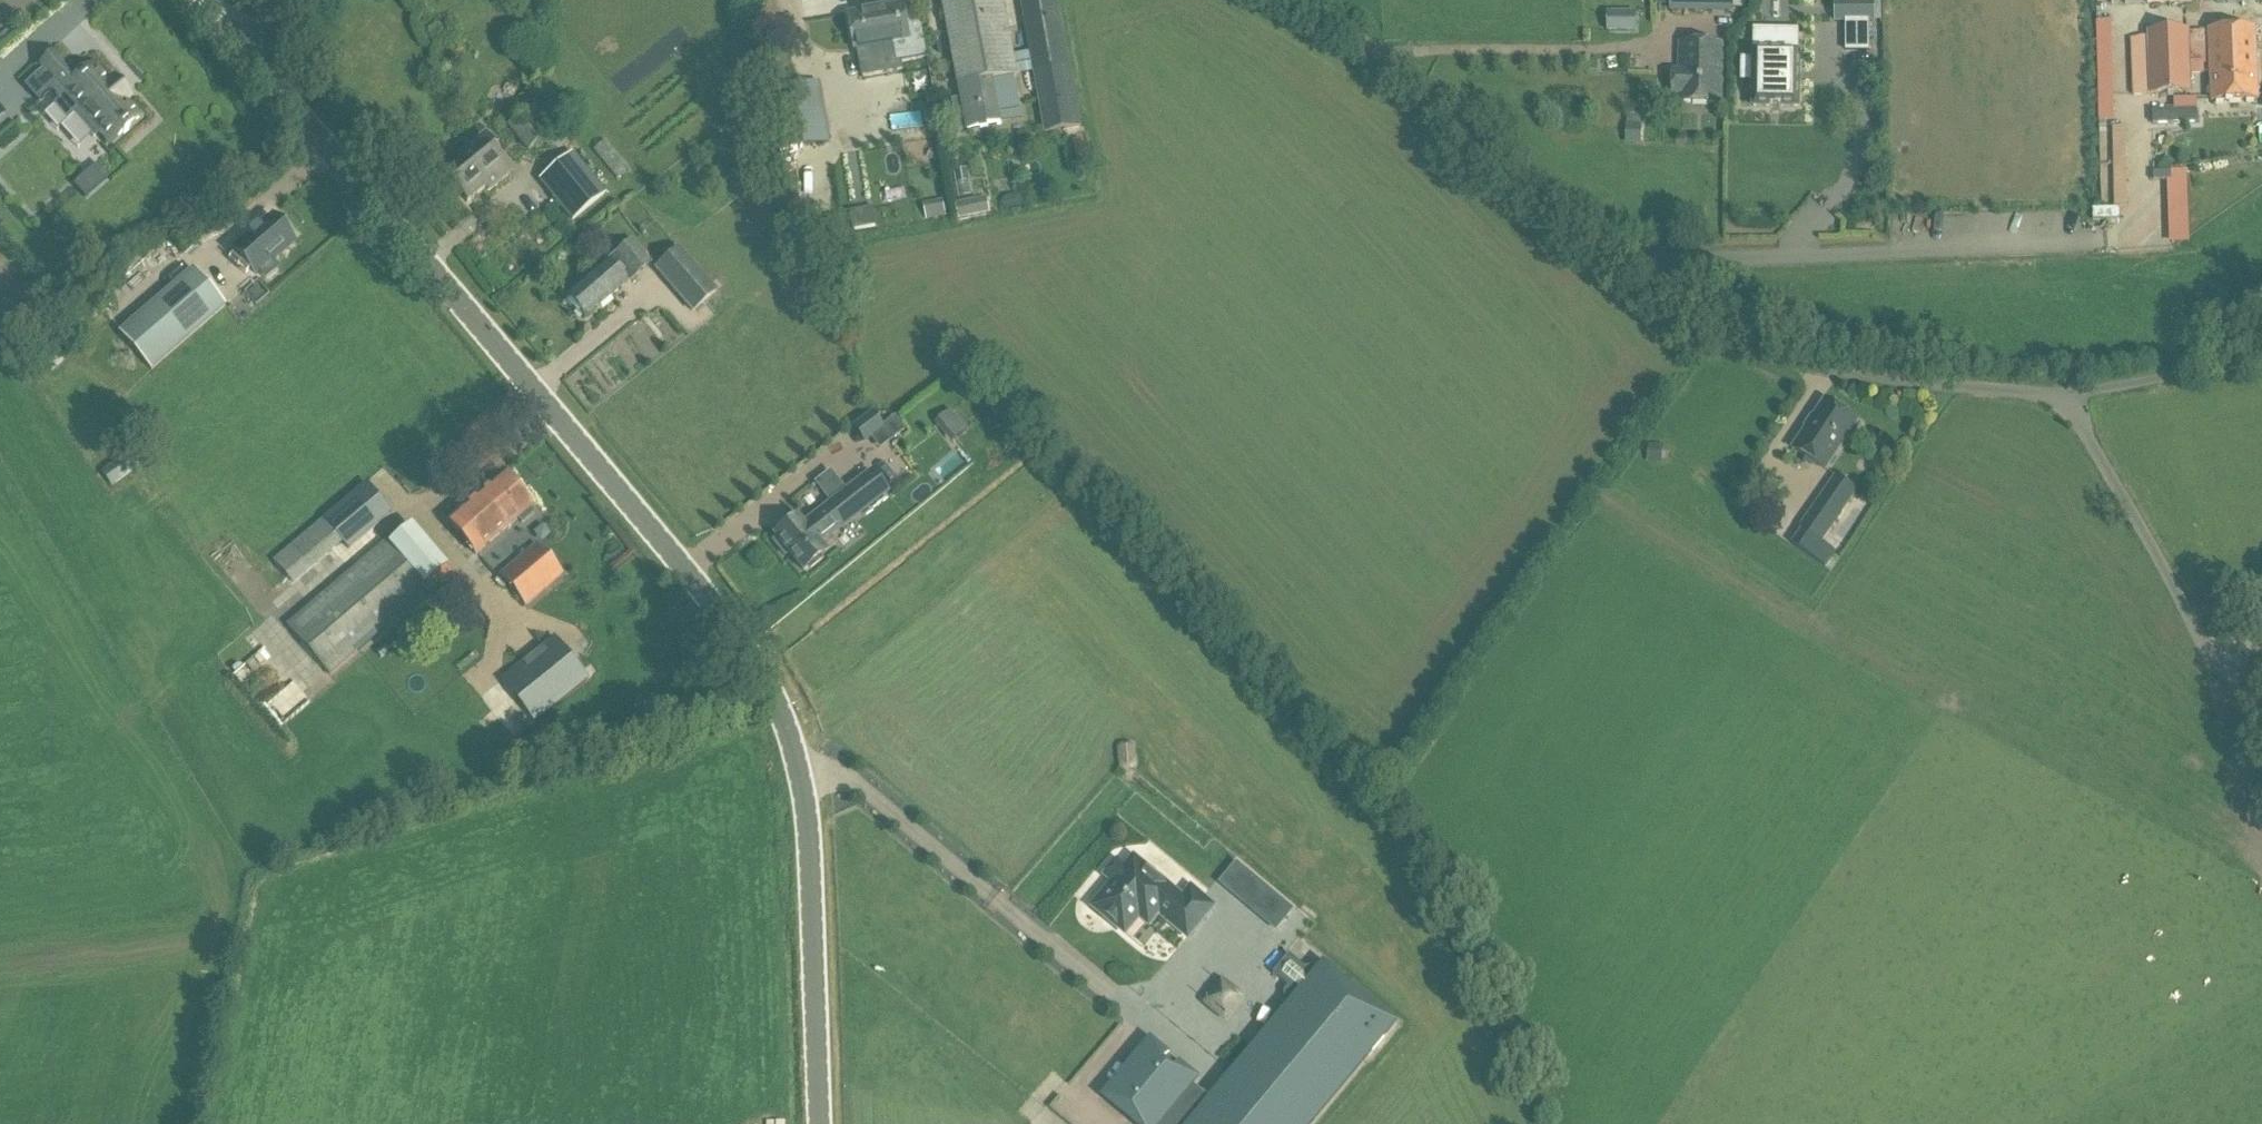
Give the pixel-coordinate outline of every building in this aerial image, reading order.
[(850,14),(853,32),(856,51),(858,50),(862,76),(902,69),(900,62),(926,57),(919,21),(908,23),(906,12),(916,11),(915,0),(871,0),(872,10),(850,14)] [(962,99),(953,101),(959,131),(968,129),(968,132),(1024,121),(1015,77),(1018,77),(1004,0),(956,0),(942,2),(958,88),(960,88),(962,99)] [(1081,127),(1058,0),(1021,0),(1045,134),(1081,127)] [(1734,0),(1672,0),(1671,12),(1734,12),(1734,0)] [(1834,23),(1873,23),(1873,0),(1834,0),(1834,23)] [(1627,26),(1628,8),(1601,7),(1600,25),(1627,26)] [(1754,29),(1752,110),(1801,111),(1802,52),(1799,52),(1799,30),(1754,29)] [(2209,31),(2189,32),(2149,33),(2151,94),(2191,93),(2190,67),(2211,67),(2212,102),(2259,101),(2256,29),(2209,31)] [(1722,44),(1681,44),(1680,73),(1674,73),(1673,93),(1680,93),(1680,102),(1722,103),(1722,44)] [(139,119),(124,102),(127,99),(113,83),(110,86),(95,69),(83,79),(81,78),(78,80),(56,55),(43,67),(44,69),(24,86),(37,102),(51,90),(60,100),(54,106),(67,121),(73,115),(94,139),(101,133),(110,144),(122,134),(124,135),(129,131),(127,129),(139,119)] [(1727,57),(1728,108),(1746,108),(1745,56),(1727,57)] [(829,142),(820,85),(772,93),(781,150),(829,142)] [(2174,111),(2197,110),(2197,98),(2173,99),(2174,111)] [(2153,125),(2198,124),(2197,110),(2174,111),(2153,112),(2153,125)] [(525,111),(507,127),(528,152),(546,136),(525,111)] [(2101,128),(2102,211),(2120,211),(2119,127),(2101,128)] [(453,186),(467,202),(485,187),(488,192),(510,174),(493,153),(496,150),(485,137),(465,153),(469,157),(449,174),(456,183),(453,186)] [(572,219),(603,193),(571,155),(540,181),(572,219)] [(986,177),(989,205),(1017,202),(1014,174),(986,177)] [(2073,211),(2073,223),(2104,222),(2103,209),(2073,211)] [(271,216),(234,249),(250,267),(256,274),(258,273),(264,279),(278,268),(272,261),(294,242),(271,216)] [(631,241),(615,255),(566,297),(584,319),(650,263),(631,241)] [(716,292),(679,250),(656,270),(693,312),(716,292)] [(225,305),(192,268),(117,334),(150,372),(225,305)] [(42,371),(58,359),(52,351),(36,363),(42,371)] [(1858,428),(1855,426),(1857,422),(1827,403),(1796,450),(1826,470),(1848,437),(1850,439),(1858,428)] [(1647,463),(1664,464),(1665,445),(1648,444),(1647,463)] [(103,473),(112,487),(140,467),(130,453),(103,473)] [(776,539),(773,542),(785,556),(788,553),(803,571),(808,567),(811,570),(822,560),(820,558),(835,545),(829,538),(886,491),(870,471),(846,491),(830,471),(814,483),(830,504),(812,518),(819,526),(810,534),(796,518),(774,536),(776,539)] [(534,513),(531,508),(532,507),(503,473),(447,521),(475,555),(518,519),(521,524),(534,513)] [(1798,528),(1802,531),(1792,545),(1826,569),(1836,554),(1823,545),(1859,491),(1835,475),(1798,528)] [(324,519),(343,542),(348,549),(391,513),(366,483),(324,519)] [(384,540),(285,625),(330,676),(427,593),(441,609),(466,587),(447,566),(411,524),(388,544),(384,540)] [(499,574),(526,606),(563,575),(536,543),(499,574)] [(513,669),(500,680),(535,723),(537,721),(589,680),(553,637),(544,644),(515,668),(513,669)] [(247,653),(232,669),(244,680),(259,664),(247,653)] [(490,711),(478,721),(486,730),(498,720),(499,720),(491,710),(490,711)] [(1111,878),(1116,882),(1095,908),(1123,931),(1125,928),(1122,925),(1133,911),(1150,924),(1162,910),(1169,915),(1166,918),(1189,937),(1214,907),(1192,889),(1183,900),(1135,859),(1126,870),(1121,866),(1111,878)] [(1250,910),(1268,889),(1237,863),(1220,885),(1222,886),(1250,910)] [(1156,1046),(1110,1101),(1137,1123),(1314,1123),(1397,1026),(1326,966),(1324,968),(1306,969),(1291,956),(1274,975),(1290,988),(1291,1007),(1210,1102),(1187,1082),(1192,1076),(1156,1046)] [(1183,1047),(1175,1056),(1204,1082),(1212,1073),(1183,1047)]
